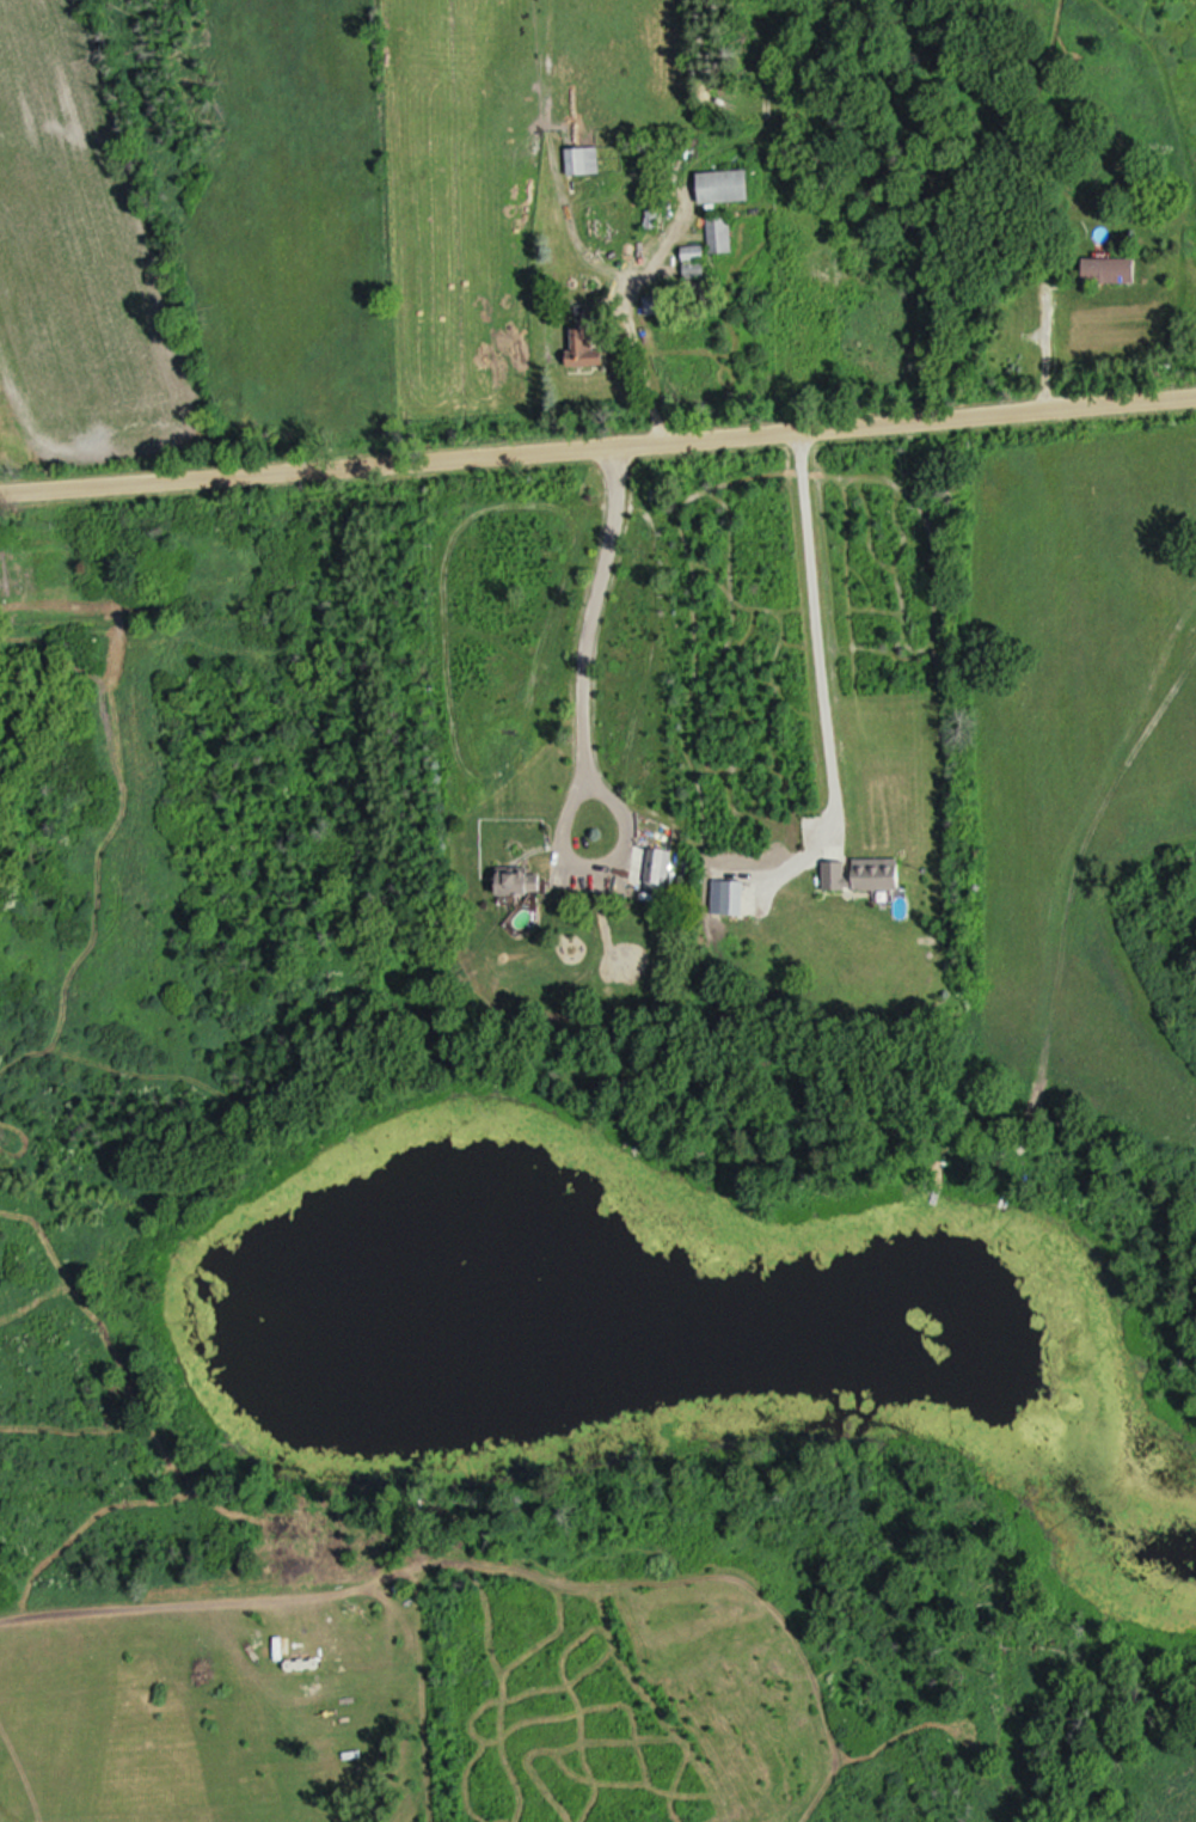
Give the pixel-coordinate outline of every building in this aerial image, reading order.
[(598,148),(566,151),(568,178),(600,176),(598,148)] [(750,203),(748,172),(698,174),(700,205),(750,203)] [(732,255),(732,219),(708,219),(708,255),(732,255)] [(703,249),(683,249),(683,280),(703,280),(703,249)] [(1083,286),(1135,286),(1135,261),(1083,261),(1083,286)] [(662,316),(661,299),(645,300),(646,317),(662,316)] [(593,352),(593,331),(571,331),(571,369),(604,369),(604,352),(593,352)] [(662,886),(666,853),(650,851),(647,885),(662,886)] [(854,893),(899,893),(899,862),(854,862),(854,893)] [(498,897),(541,897),(541,876),(498,876),(498,897)]
